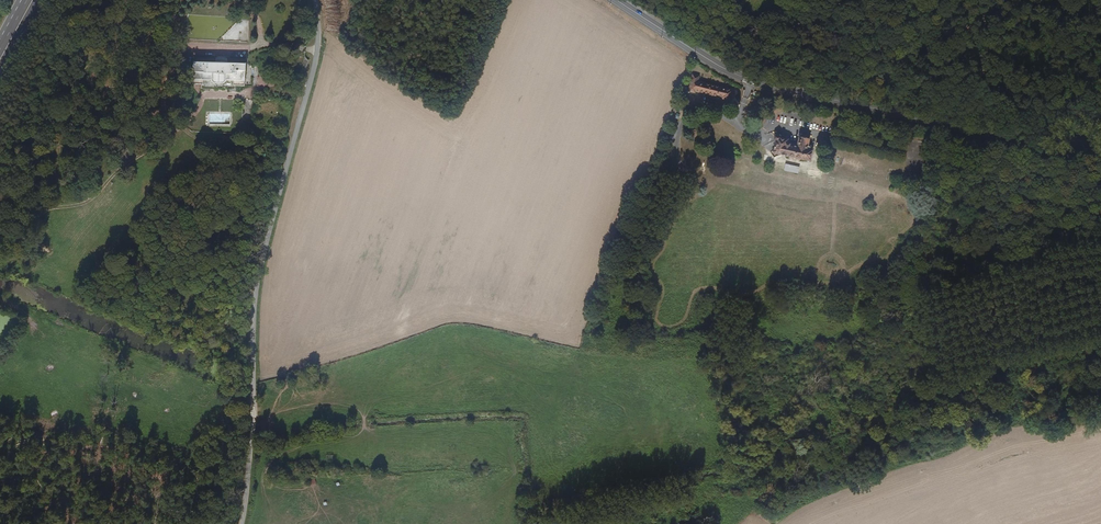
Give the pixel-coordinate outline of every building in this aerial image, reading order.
[(301,71),(305,72),(309,59),(306,58),(301,71)] [(244,83),(244,65),(226,64),(226,60),(214,60),(214,63),(194,63),(193,82),(198,82),(198,87),(238,88),(239,83),(244,83)] [(699,95),(703,82),(697,80),(693,93),(699,95)] [(734,93),(703,82),(699,95),(706,97),(707,94),(725,100),(724,103),(734,105),(736,96),(733,95),(734,93)] [(811,161),(814,150),(811,149),(812,139),(810,139),(810,134),(801,134),(800,137),(797,137),(797,142),(789,140),(789,137),(782,135),(781,139),(776,134),(773,138),(776,141),(775,146),(770,148),(769,151),(771,154),(774,155),(778,154),(783,155),(783,157),(788,158),(788,156),(792,156),(792,159),(797,161),(798,159),(811,161)]
